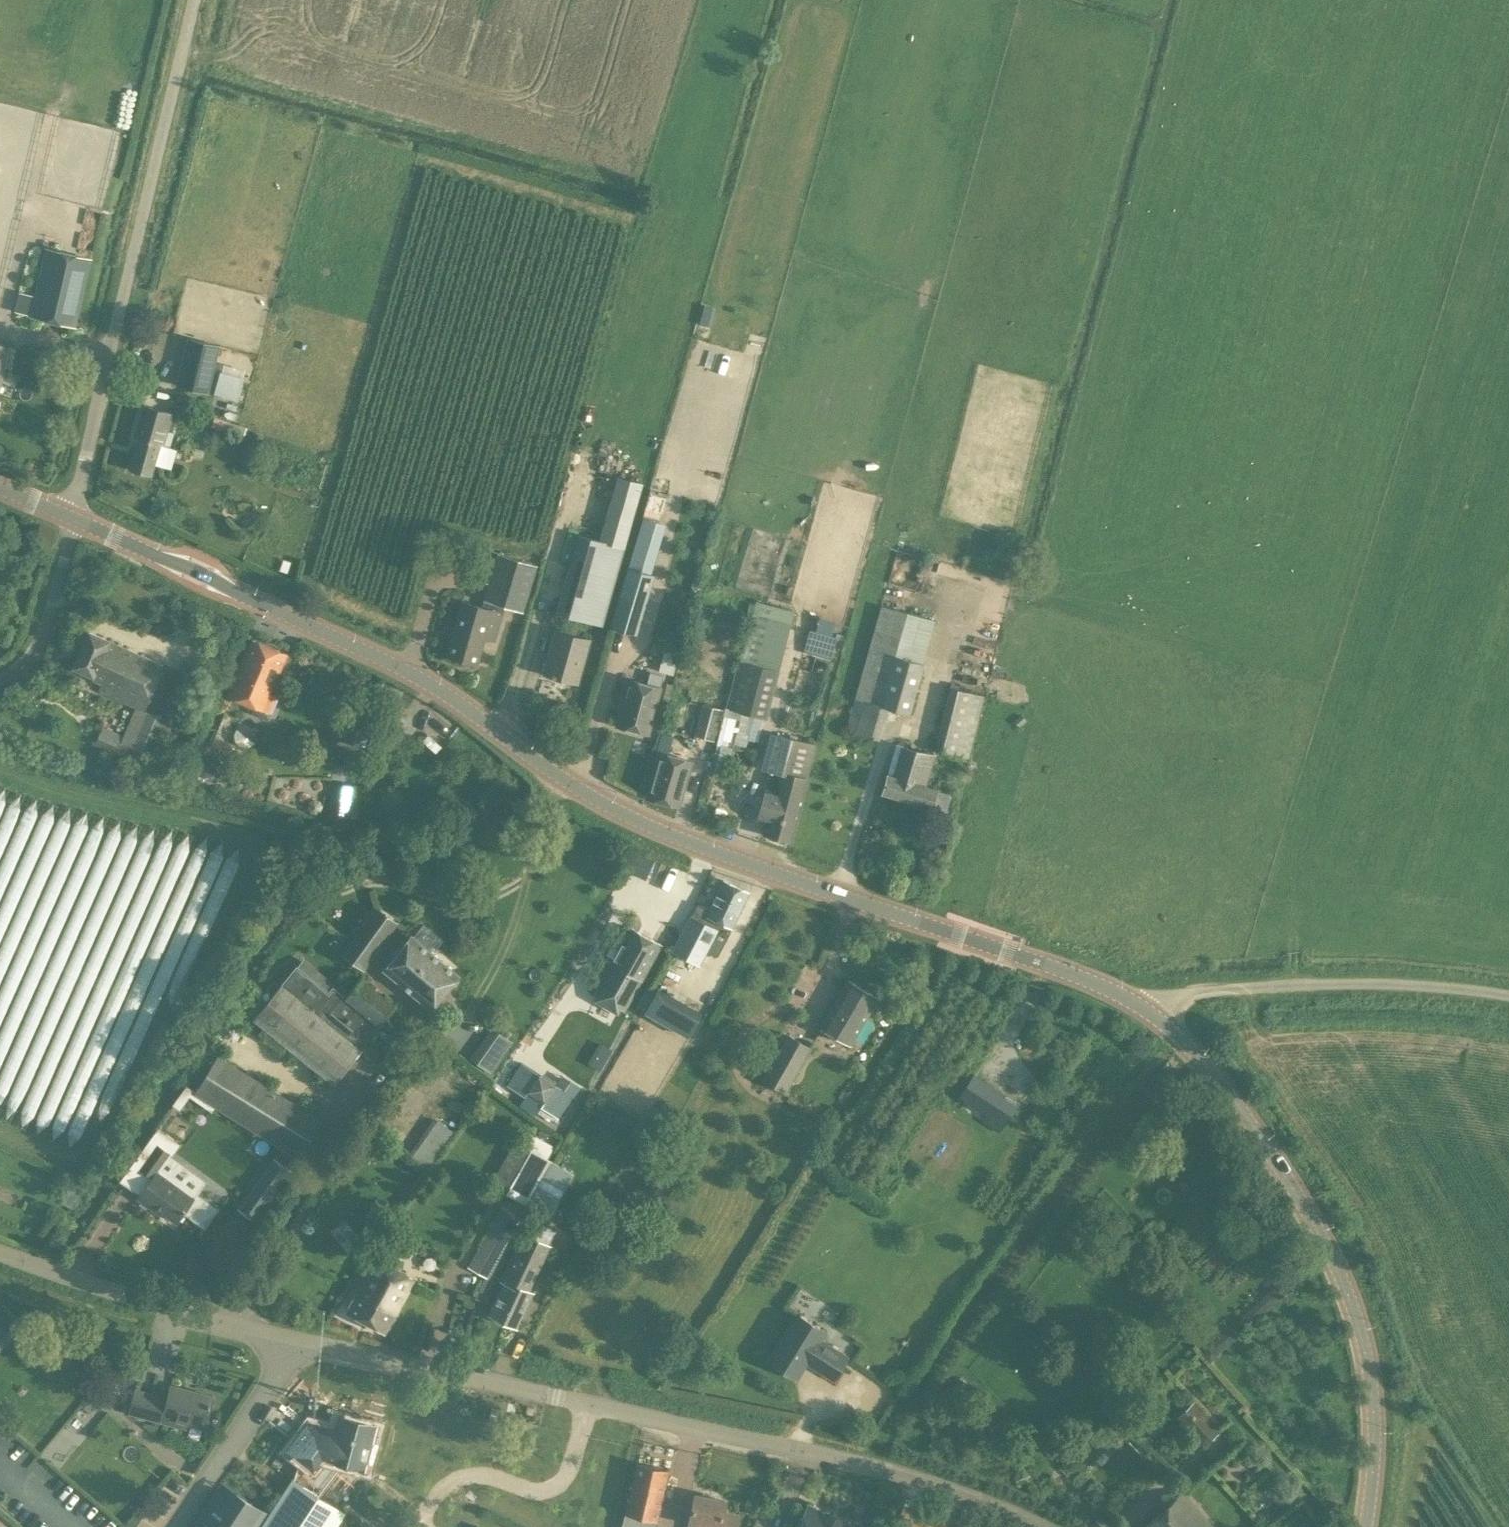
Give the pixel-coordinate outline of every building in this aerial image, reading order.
[(36,306),(21,299),(16,319),(72,332),(88,268),(46,260),(36,306)] [(188,339),(176,383),(176,387),(208,393),(219,347),(188,339)] [(0,344),(0,384),(9,347),(0,344)] [(237,399),(242,374),(217,369),(212,393),(237,399)] [(51,389),(63,386),(59,374),(48,378),(51,389)] [(162,445),(171,414),(143,405),(134,436),(137,437),(128,467),(150,474),(159,444),(162,445)] [(624,547),(642,483),(617,475),(598,539),(577,533),(555,613),(565,615),(559,631),(555,630),(543,673),(577,682),(589,639),(571,635),(577,619),(602,626),(624,547)] [(666,525),(642,518),(627,567),(610,628),(636,636),(655,576),(651,575),(666,525)] [(461,601),(445,655),(477,664),(485,637),(494,639),(502,613),(504,606),(523,611),(537,564),(497,552),(483,599),(481,607),(461,601)] [(736,750),(739,751),(741,751),(744,750),(746,748),(746,747),(750,736),(755,716),(766,720),(794,613),(759,603),(744,661),(731,709),(729,717),(724,716),(716,747),(707,776),(725,781),(732,749),(734,748),(736,750)] [(880,739),(890,708),(909,714),(924,663),(923,663),(935,619),(881,605),(854,698),(845,731),(880,739)] [(829,658),(835,635),(810,628),(804,651),(829,658)] [(99,692),(142,711),(131,735),(131,737),(129,745),(155,755),(169,721),(143,709),(163,664),(86,631),(71,668),(103,682),(99,692)] [(283,655),(251,641),(229,693),(254,704),(250,713),(269,721),(279,697),(267,693),(283,655)] [(672,671),(678,647),(667,644),(660,668),(672,671)] [(648,733),(660,687),(649,683),(629,678),(629,679),(625,679),(622,689),(620,696),(624,697),(617,725),(648,733)] [(984,694),(948,687),(932,750),(968,758),(984,694)] [(714,741),(722,709),(701,703),(693,735),(714,741)] [(129,745),(131,737),(104,726),(96,744),(124,756),(129,745)] [(669,734),(661,732),(655,753),(660,754),(647,795),(677,804),(689,763),(663,755),(669,734)] [(776,790),(766,787),(757,821),(767,823),(765,833),(789,839),(801,796),(806,779),(815,744),(774,733),(765,768),(781,772),(776,790)] [(946,812),(951,795),(935,790),(936,789),(925,786),(935,756),(896,744),(887,774),(882,793),(930,807),(946,812)] [(211,778),(218,763),(207,758),(201,773),(211,778)] [(352,818),(354,805),(359,806),(361,785),(333,782),(329,815),(352,818)] [(687,921),(693,924),(678,955),(711,973),(716,963),(719,965),(731,939),(719,933),(726,918),(734,922),(748,892),(723,880),(709,909),(695,903),(687,921)] [(397,922),(376,906),(342,954),(362,969),(397,922)] [(627,1000),(660,933),(629,918),(596,984),(627,1000)] [(430,1008),(457,976),(411,937),(384,969),(430,1008)] [(333,987),(335,984),(304,958),(293,971),(279,985),(274,981),(248,1013),(255,1018),(253,1020),(333,1084),(360,1049),(359,1047),(376,1025),(394,1003),(361,977),(345,998),(333,987)] [(847,980),(821,1027),(850,1044),(877,997),(847,980)] [(642,1012),(687,1038),(702,1012),(658,986),(655,990),(642,1012)] [(643,1010),(655,990),(650,987),(639,1007),(643,1010)] [(787,1033),(761,1079),(785,1094),(811,1047),(787,1033)] [(494,1063),(499,1055),(483,1043),(479,1051),(494,1063)] [(298,1157),(320,1121),(217,1055),(194,1092),(298,1157)] [(573,1097),(521,1063),(506,1085),(558,1119),(573,1097)] [(974,1072),(958,1097),(1002,1126),(1019,1101),(974,1072)] [(407,1152),(428,1167),(456,1132),(435,1116),(407,1152)] [(531,1133),(525,1144),(547,1155),(553,1144),(531,1133)] [(527,1207),(551,1165),(553,1162),(519,1143),(494,1187),(510,1196),(469,1268),(487,1278),(527,1207)] [(152,1209),(154,1205),(176,1221),(193,1197),(158,1171),(170,1154),(155,1144),(138,1167),(152,1177),(137,1198),(152,1209)] [(252,1188),(270,1201),(291,1172),(273,1159),(252,1188)] [(571,1176),(551,1165),(527,1207),(547,1219),(571,1176)] [(344,1220),(331,1229),(347,1250),(360,1240),(344,1220)] [(530,1292),(529,1291),(551,1246),(522,1232),(500,1278),(505,1281),(490,1315),(515,1326),(530,1292)] [(384,1331),(411,1281),(375,1261),(346,1312),(384,1331)] [(794,1313),(765,1359),(796,1378),(805,1363),(831,1379),(846,1356),(819,1340),(824,1332),(794,1313)] [(12,1337),(0,1327),(0,1352),(12,1337)] [(135,1389),(129,1412),(186,1427),(187,1423),(202,1427),(211,1395),(171,1385),(168,1397),(135,1389)] [(1205,1445),(1221,1428),(1194,1400),(1177,1417),(1205,1445)] [(373,1427),(338,1417),(334,1428),(310,1423),(290,1450),(299,1457),(294,1477),(291,1476),(268,1512),(221,1481),(191,1526),(337,1526),(335,1526),(344,1511),(318,1493),(340,1461),(362,1466),(373,1427)] [(668,1470),(636,1461),(624,1514),(621,1526),(655,1526),(657,1521),(668,1470)] [(1183,1492),(1142,1526),(1214,1526),(1183,1492)] [(704,1526),(706,1526),(737,1526),(738,1523),(739,1516),(733,1515),(725,1513),(723,1513),(726,1500),(724,1499),(697,1494),(690,1524),(689,1523),(688,1526),(704,1526)] [(843,1521),(844,1519),(827,1511),(826,1513),(809,1505),(798,1526),(855,1526),(843,1521)] [(903,1505),(893,1526),(920,1526),(925,1517),(903,1505)]
